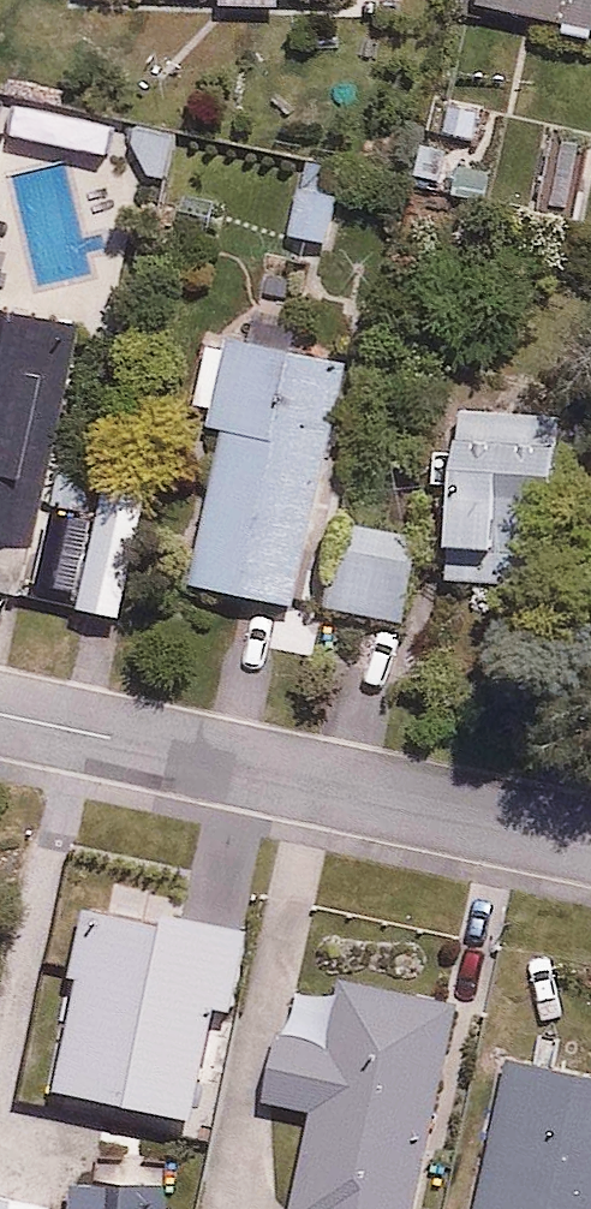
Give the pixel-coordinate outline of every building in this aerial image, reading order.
[(590,20),(590,0),(503,0),(590,20)] [(353,161),(310,148),(284,228),(327,242),(353,161)] [(0,292),(0,532),(22,537),(70,307),(0,292)] [(348,361),(211,329),(191,416),(226,424),(190,581),(292,604),(348,361)] [(422,564),(547,589),(584,398),(459,373),(422,564)] [(152,480),(108,471),(81,596),(125,605),(152,480)] [(423,526),(347,509),(326,599),(402,617),(423,526)] [(296,983),(271,1099),(308,1107),(286,1208),(414,1208),(458,999),(336,973),(332,990),(296,983)] [(499,1052),(474,1208),(590,1208),(590,1067),(499,1052)] [(82,1160),(83,1208),(156,1208),(154,1081),(103,1082),(105,1160),(82,1160)] [(0,1185),(0,1208),(49,1208),(52,1196),(0,1185)]
